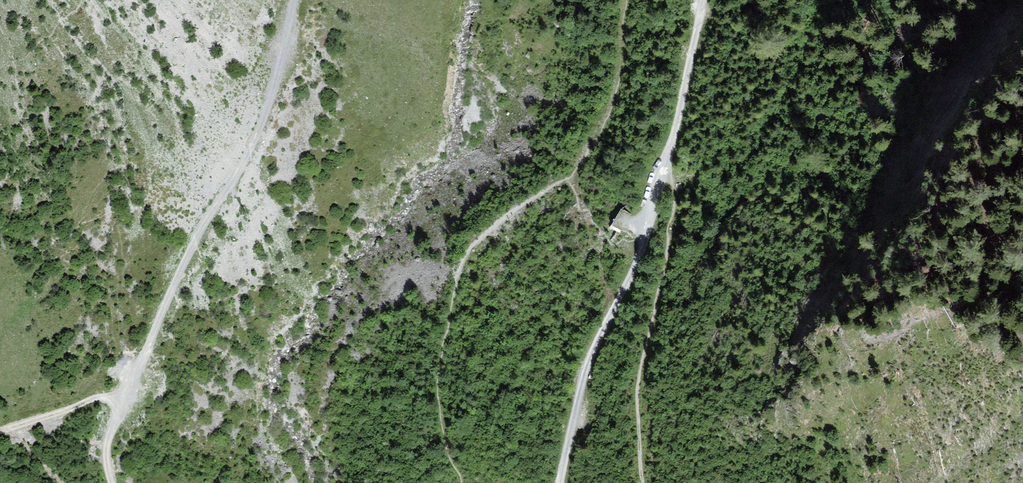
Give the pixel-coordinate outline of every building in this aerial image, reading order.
[(637,217),(620,210),(613,225),(631,233),(637,217)]
